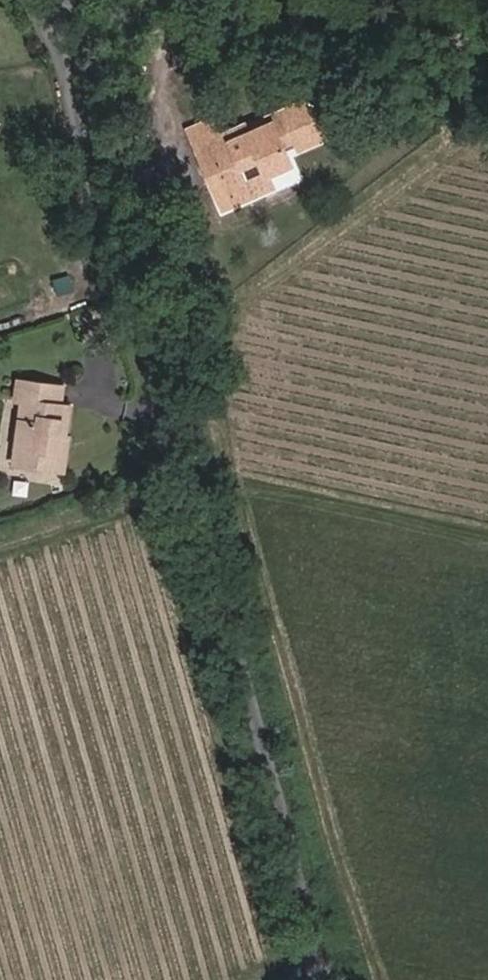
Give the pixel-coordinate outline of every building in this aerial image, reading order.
[(221,148),(196,159),(216,203),(248,189),(241,177),(260,169),(265,181),(267,185),(293,173),(284,155),(295,149),(300,158),(322,147),(307,113),(284,123),(288,130),(276,135),(251,147),(246,138),(221,148)] [(273,128),(276,135),(288,130),(284,123),(273,128)] [(190,144),(196,159),(221,148),(216,133),(190,144)] [(265,181),(248,189),(216,203),(226,225),(273,201),(267,185),(265,181)] [(56,438),(66,440),(71,409),(60,407),(62,388),(15,381),(13,399),(24,400),(14,466),(51,472),(56,438)] [(56,438),(51,472),(67,474),(71,441),(66,440),(56,438)]
